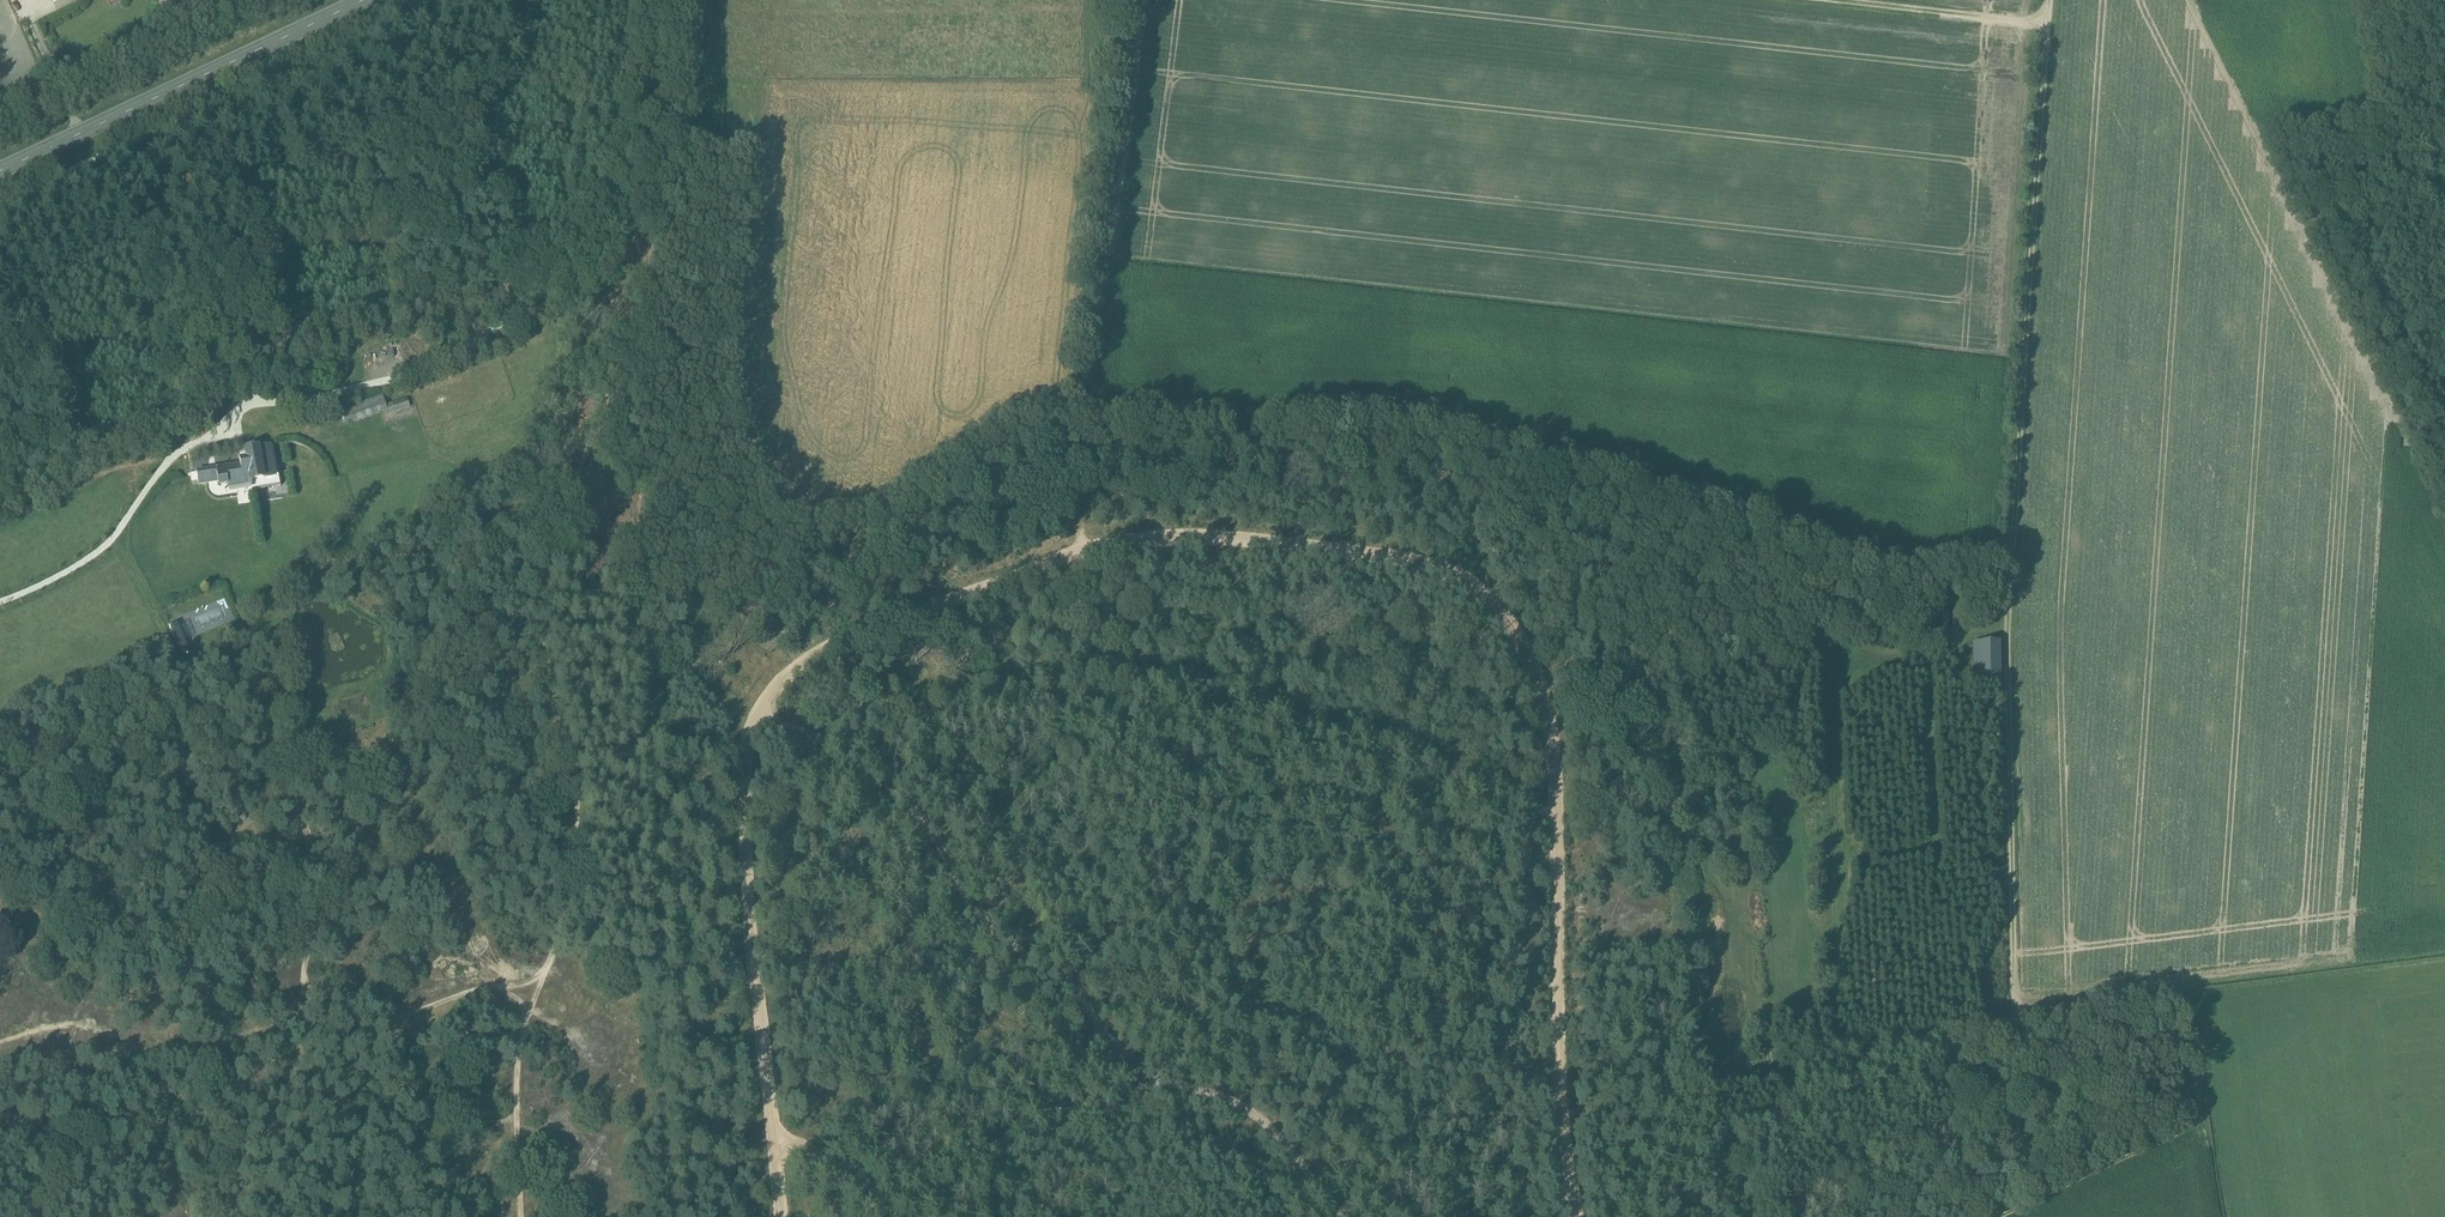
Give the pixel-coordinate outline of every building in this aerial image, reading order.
[(259,360),(249,356),(244,368),(254,372),(259,360)] [(407,398),(385,405),(389,415),(410,408),(407,398)] [(351,420),(347,408),(341,410),(345,423),(351,420)] [(196,471),(198,484),(219,481),(220,485),(228,484),(229,488),(251,485),(250,481),(275,478),(270,444),(246,448),(246,449),(245,449),(247,459),(239,460),(240,465),(196,471)] [(175,626),(156,632),(181,683),(197,673),(175,626)]
